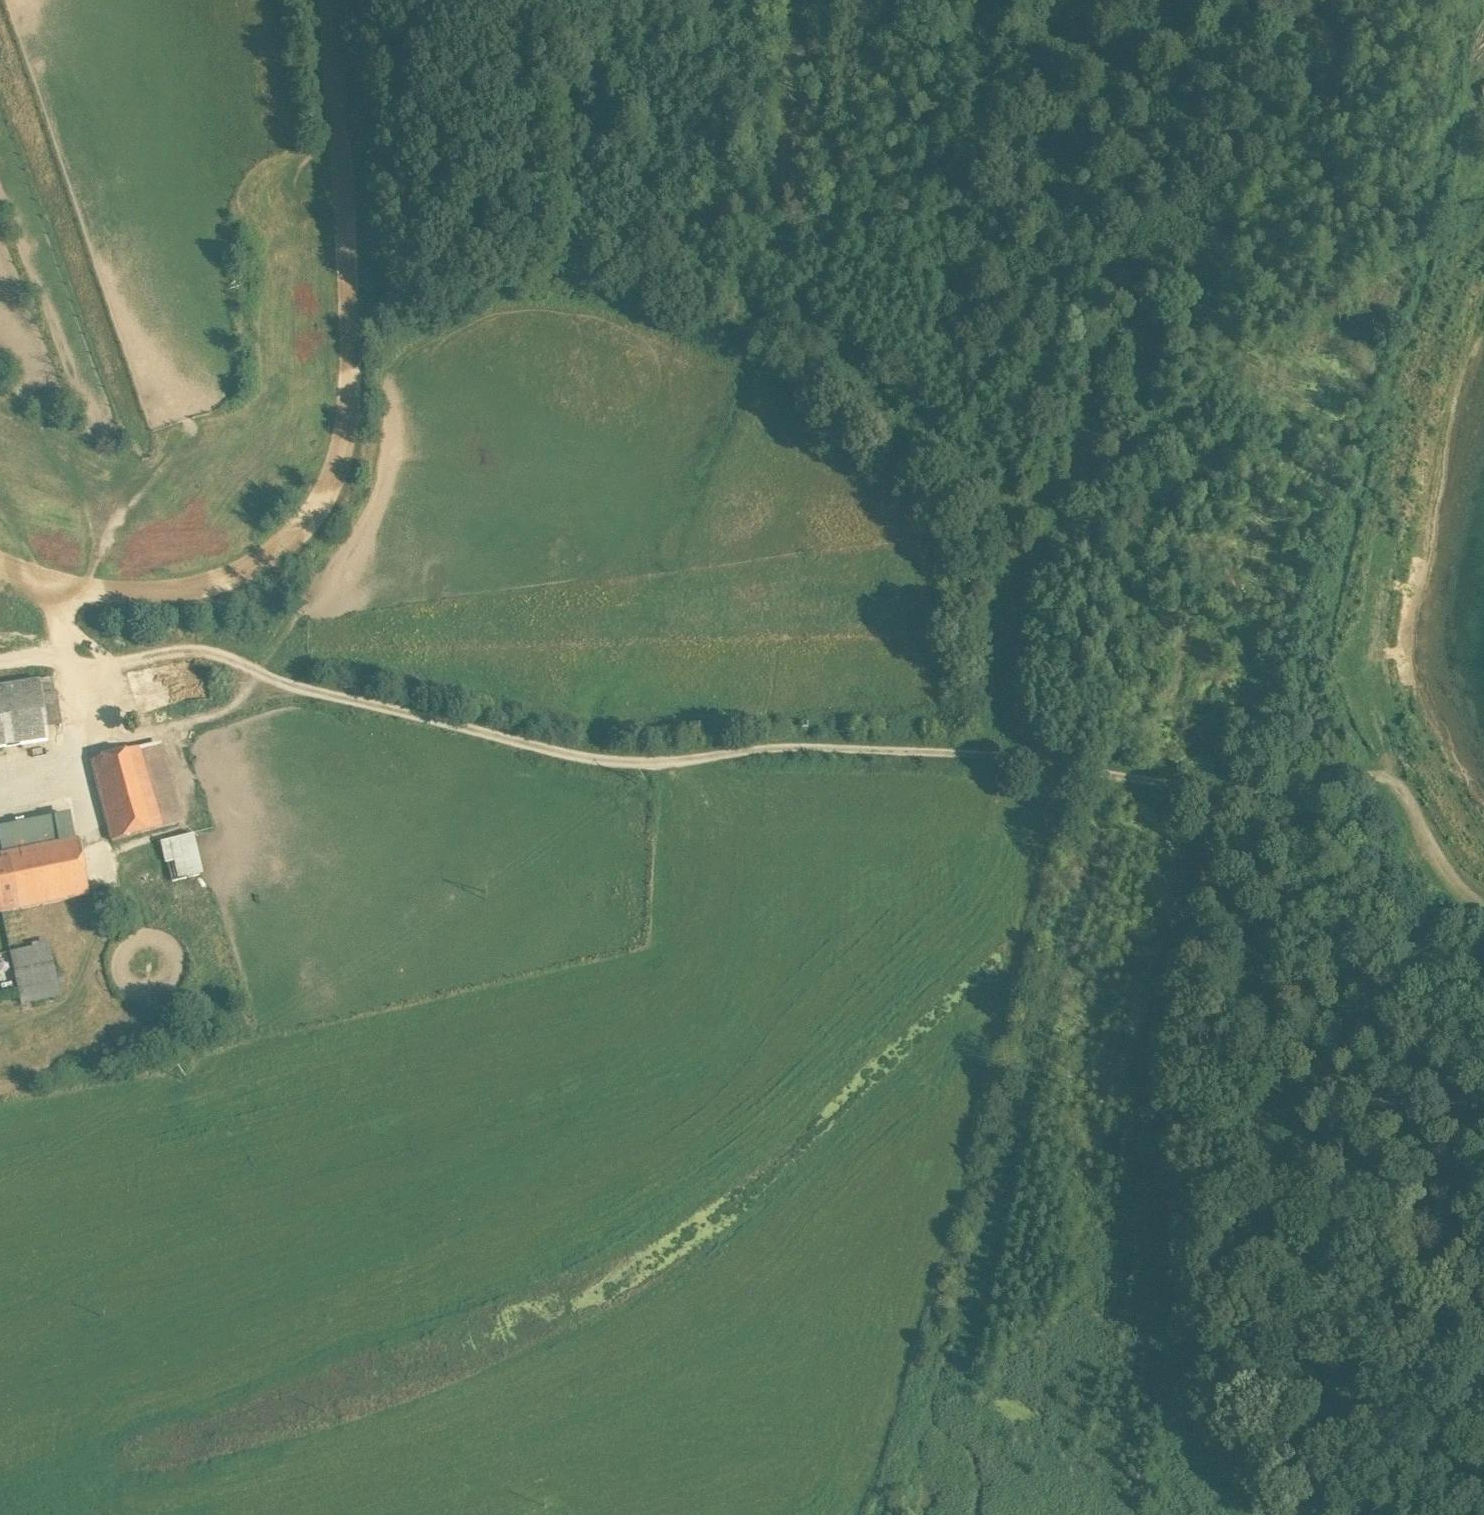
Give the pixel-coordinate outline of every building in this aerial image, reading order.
[(58,678),(39,681),(48,733),(67,730),(58,678)] [(49,740),(48,733),(39,681),(0,687),(0,748),(49,740)] [(139,748),(163,827),(186,821),(165,741),(139,748)] [(139,748),(92,760),(112,841),(163,827),(139,748)] [(198,835),(162,845),(173,886),(209,877),(198,835)] [(0,855),(0,895),(3,913),(89,895),(78,840),(0,855)] [(52,944),(13,954),(26,1008),(66,998),(52,944)]
